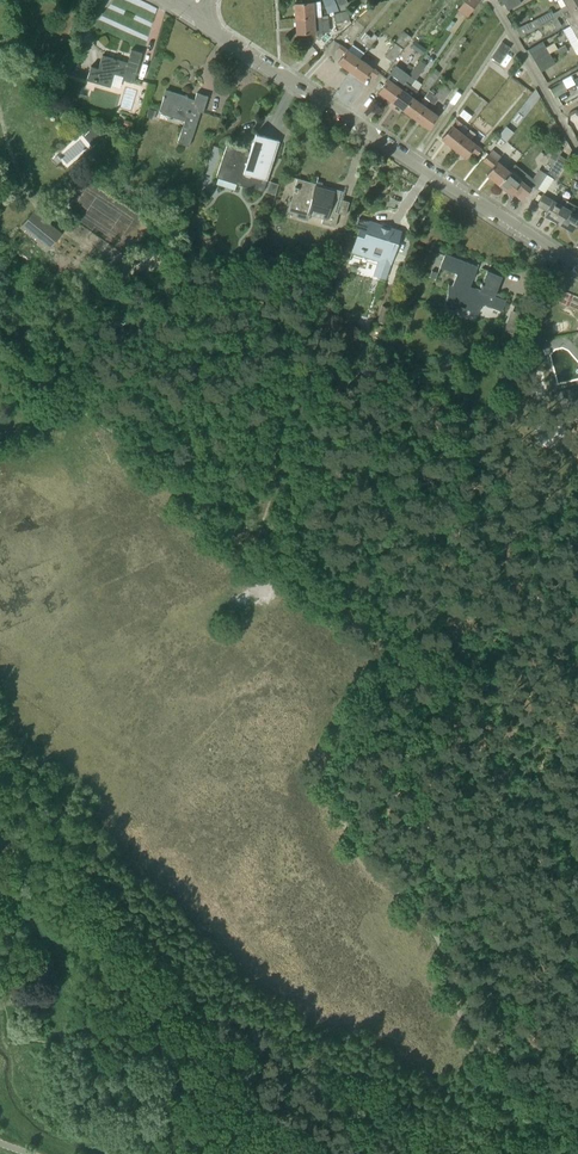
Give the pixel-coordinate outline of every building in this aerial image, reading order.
[(313,0),(305,0),(305,3),(294,4),(296,19),(314,17),(313,0)] [(328,14),(339,10),(335,0),(323,0),(328,14)] [(347,0),(337,0),(341,11),(351,9),(347,0)] [(479,0),(465,0),(458,10),(468,17),(479,0)] [(520,0),(504,0),(499,3),(501,6),(504,4),(508,11),(521,3),(520,0)] [(552,19),(557,16),(563,13),(577,5),(577,0),(564,0),(567,5),(559,9),(559,10),(553,13),(552,11),(537,19),(516,29),(520,36),(547,22),(552,19)] [(577,22),(577,5),(563,13),(570,26),(577,22)] [(350,19),(348,10),(334,13),(336,23),(350,19)] [(562,26),(557,17),(557,16),(552,19),(557,29),(562,26)] [(321,17),(314,17),(296,19),(297,34),(307,33),(308,41),(316,40),(316,37),(322,36),(321,17)] [(577,38),(577,22),(570,26),(563,30),(570,42),(577,38)] [(393,62),(412,37),(404,31),(385,56),(393,62)] [(369,48),(378,37),(374,34),(371,37),(366,33),(360,41),(369,48)] [(414,97),(418,91),(422,84),(416,80),(437,52),(438,52),(445,43),(437,37),(415,67),(416,68),(410,76),(401,88),(392,101),(404,110),(414,97)] [(570,42),(577,55),(577,54),(577,38),(570,42)] [(417,51),(421,45),(415,41),(411,47),(417,51)] [(500,64),(511,48),(502,42),(492,58),(500,64)] [(351,72),(361,58),(364,53),(352,44),(349,49),(341,44),(337,50),(344,55),(338,63),(351,72)] [(550,53),(544,44),(530,52),(535,62),(550,53)] [(561,55),(568,50),(565,45),(558,49),(561,55)] [(123,79),(133,83),(142,53),(131,50),(128,62),(102,55),(98,68),(91,66),(87,79),(111,86),(114,74),(124,76),(123,79)] [(556,64),(550,53),(535,62),(541,72),(556,64)] [(380,72),(361,58),(351,72),(363,81),(369,73),(376,78),(380,72)] [(401,88),(410,76),(396,65),(387,77),(389,78),(379,92),(392,101),(401,88)] [(429,87),(440,72),(434,68),(423,83),(429,87)] [(429,128),(439,115),(431,110),(439,99),(442,101),(451,90),(450,90),(455,84),(447,78),(435,94),(426,106),(416,119),(429,128)] [(567,91),(563,83),(551,89),(555,97),(567,91)] [(203,113),(208,97),(197,93),(195,99),(166,90),(160,110),(186,119),(178,142),(190,146),(201,112),(203,113)] [(416,119),(426,106),(435,94),(429,90),(421,102),(414,97),(404,110),(416,119)] [(560,97),(562,101),(568,98),(566,93),(560,97)] [(157,110),(149,108),(146,117),(154,120),(157,110)] [(472,116),(464,110),(460,115),(468,122),(472,116)] [(456,129),(462,122),(457,118),(442,138),(454,148),(464,135),(456,129)] [(135,123),(125,119),(123,125),(133,128),(135,123)] [(506,142),(514,132),(506,126),(492,145),(496,148),(503,140),(506,142)] [(263,192),(279,141),(256,134),(247,162),(224,155),(216,177),(263,192)] [(482,150),(464,135),(454,148),(466,157),(472,150),(478,155),(482,150)] [(499,184),(509,172),(509,171),(497,162),(501,157),(492,149),(484,160),(492,167),(487,174),(499,184)] [(553,165),(559,156),(553,153),(547,161),(553,165)] [(555,181),(568,160),(560,155),(559,156),(553,165),(547,174),(546,176),(555,181)] [(547,174),(539,169),(533,179),(515,164),(509,171),(509,172),(499,184),(511,194),(517,187),(526,195),(533,186),(538,189),(546,176),(547,174)] [(330,210),(335,191),(316,186),(317,184),(297,179),(289,211),(296,213),(296,217),(297,217),(297,218),(308,221),(310,213),(324,217),(322,223),(335,227),(339,213),(330,210)] [(275,195),(279,184),(270,181),(267,192),(275,195)] [(558,222),(570,202),(563,198),(559,204),(542,194),(539,201),(549,207),(544,215),(558,222)] [(577,214),(577,212),(577,207),(570,202),(558,222),(572,231),(577,223),(577,224),(577,215),(577,214)] [(62,233),(34,210),(22,226),(50,249),(62,233)] [(388,272),(401,232),(369,222),(367,230),(359,228),(351,252),(379,260),(374,275),(385,279),(388,272)] [(343,234),(337,232),(334,240),(340,242),(343,234)] [(470,286),(478,266),(445,254),(440,268),(457,276),(452,288),(448,287),(447,300),(446,302),(467,311),(469,307),(479,311),(482,304),(502,312),(506,301),(494,296),(502,276),(488,270),(480,290),(470,286)] [(384,334),(388,319),(391,311),(380,307),(378,315),(380,316),(376,331),(384,334)] [(522,336),(528,318),(529,317),(512,311),(505,330),(514,333),(522,336)] [(520,342),(522,336),(514,333),(511,338),(520,342)] [(576,388),(557,392),(560,404),(577,400),(577,396),(576,388)]
